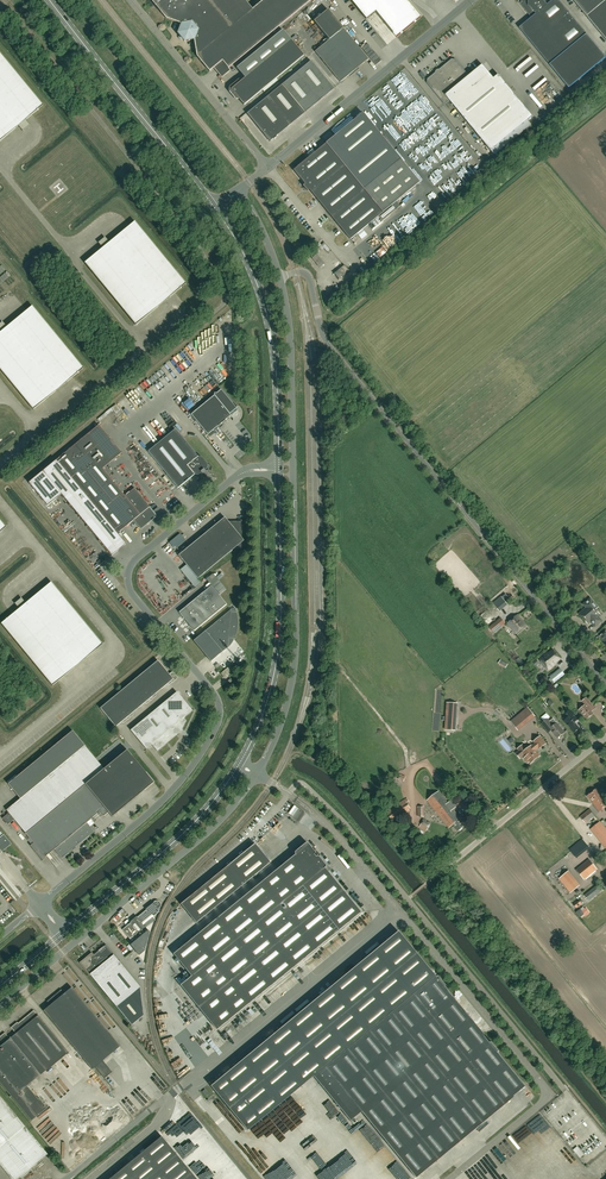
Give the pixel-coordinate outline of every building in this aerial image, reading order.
[(228,68),(311,0),(264,0),(252,9),(245,0),(151,0),(166,18),(181,24),(178,33),(180,35),(179,38),(180,40),(183,39),(184,41),(194,40),(197,56),(209,71),(222,61),(228,68)] [(366,19),(375,12),(396,37),(421,17),(407,0),(350,0),(366,19)] [(551,0),(519,0),(519,1),(519,2),(531,18),(519,28),(550,65),(569,88),(605,58),(587,34),(558,0),(553,0),(552,1),(551,0)] [(587,17),(605,40),(605,0),(573,0),(587,17)] [(355,72),(356,71),(360,68),(359,67),(368,59),(328,10),(314,21),(329,40),(355,72)] [(239,99),(244,105),(262,90),(264,92),(278,80),(276,78),(301,58),(303,56),(304,55),(291,40),(283,30),(236,68),(243,76),(245,78),(242,80),(241,80),(239,79),(229,87),(229,91),(236,100),(239,99)] [(355,72),(329,40),(315,51),(340,82),(349,75),(350,76),(355,72)] [(15,129),(19,125),(23,130),(30,125),(25,120),(43,105),(0,53),(0,141),(15,129)] [(450,100),(491,151),(528,121),(517,107),(521,103),(499,75),(494,79),(483,65),(469,76),(455,60),(452,59),(439,70),(439,71),(437,73),(436,73),(428,79),(427,83),(445,104),(450,100)] [(311,61),(282,85),(247,113),(270,142),(273,139),(274,139),(276,137),(276,136),(334,89),(311,61)] [(419,182),(400,159),(363,113),(321,147),(298,166),(293,170),(339,226),(350,239),(378,216),(382,221),(400,206),(396,201),(419,182)] [(136,325),(171,296),(186,284),(135,221),(129,226),(118,235),(109,242),(105,237),(98,243),(103,248),(85,263),(136,325)] [(325,243),(322,245),(319,243),(308,252),(313,258),(312,258),(320,267),(325,263),(317,254),(324,248),(327,252),(330,249),(325,243)] [(339,279),(349,270),(344,264),(334,273),(339,279)] [(55,392),(84,368),(32,306),(7,327),(3,322),(0,324),(0,332),(0,368),(34,409),(55,392)] [(191,414),(208,434),(231,415),(234,419),(233,420),(233,421),(237,418),(238,416),(239,414),(238,412),(237,410),(236,408),(238,407),(238,406),(236,408),(221,389),(191,414)] [(198,475),(201,472),(202,473),(204,473),(205,472),(205,471),(205,470),(204,470),(207,467),(207,464),(202,457),(198,456),(175,429),(148,451),(178,488),(194,474),(194,475),(195,474),(198,475)] [(125,496),(103,469),(99,464),(110,455),(91,431),(29,483),(48,506),(61,494),(112,555),(126,544),(117,534),(134,520),(141,528),(148,522),(148,523),(154,518),(154,513),(149,507),(150,506),(135,488),(125,496)] [(179,555),(198,578),(234,549),(234,548),(242,548),(242,542),(244,540),(242,538),(241,521),(228,521),(225,517),(220,521),(215,521),(215,525),(179,555)] [(179,612),(194,631),(226,604),(219,595),(226,589),(218,580),(179,612)] [(52,685),(58,681),(91,654),(102,644),(51,582),(37,593),(26,603),(22,598),(15,604),(19,608),(1,623),(52,685)] [(502,597),(493,604),(499,611),(507,604),(502,597)] [(588,621),(589,622),(590,621),(595,627),(602,621),(597,615),(599,614),(595,609),(598,607),(590,599),(584,604),(587,609),(585,610),(584,610),(580,614),(586,622),(588,621)] [(484,621),(489,618),(485,612),(483,609),(479,612),(476,607),(472,610),(479,617),(480,616),(484,621)] [(237,632),(238,630),(238,628),(238,626),(238,624),(238,623),(238,621),(238,619),(238,617),(238,615),(237,614),(237,612),(236,612),(231,612),(231,609),(194,641),(211,661),(228,648),(228,638),(230,639),(230,640),(233,640),(233,639),(234,639),(234,640),(235,638),(236,636),(236,635),(237,633),(237,632)] [(516,633),(525,626),(517,616),(508,623),(516,633)] [(493,632),(505,623),(500,618),(489,627),(493,632)] [(547,668),(548,670),(555,665),(553,664),(560,658),(553,650),(548,654),(547,654),(546,655),(546,654),(539,659),(541,661),(547,668)] [(177,677),(173,672),(171,672),(169,674),(158,660),(100,708),(116,727),(122,722),(124,722),(133,715),(134,713),(132,710),(137,706),(139,708),(145,703),(147,703),(156,696),(156,694),(155,692),(160,687),(161,689),(167,684),(168,684),(170,684),(177,679),(177,677)] [(233,669),(230,666),(221,673),(224,677),(233,669)] [(561,678),(556,672),(550,677),(554,683),(561,678)] [(184,717),(192,710),(177,692),(131,730),(146,748),(152,744),(157,751),(166,744),(165,743),(176,734),(177,735),(180,732),(180,733),(186,720),(184,717)] [(595,709),(592,704),(586,698),(583,701),(586,705),(579,710),(587,719),(593,714),(592,712),(595,709)] [(455,730),(457,703),(447,703),(445,729),(455,730)] [(571,710),(565,714),(568,718),(564,721),(571,730),(571,729),(574,733),(579,729),(574,723),(578,719),(571,710)] [(520,714),(511,721),(517,728),(526,722),(520,714)] [(549,732),(551,730),(558,738),(564,733),(553,719),(547,724),(545,721),(542,724),(549,732)] [(8,784),(20,798),(6,810),(9,813),(2,818),(8,824),(14,819),(34,843),(30,845),(43,860),(46,857),(43,854),(52,847),(62,858),(94,831),(87,822),(100,811),(104,816),(109,812),(112,816),(154,782),(127,749),(104,768),(73,730),(8,784)] [(546,743),(540,737),(534,742),(535,743),(532,747),(531,746),(526,750),(522,745),(518,749),(522,754),(522,753),(525,757),(524,758),(528,763),(529,762),(530,763),(540,756),(535,750),(539,747),(540,748),(546,743)] [(605,807),(605,800),(597,788),(587,796),(600,812),(605,807)] [(458,830),(465,825),(453,809),(456,806),(451,800),(448,803),(439,791),(427,800),(449,827),(453,824),(458,830)] [(408,810),(410,809),(406,801),(391,810),(396,819),(409,811),(408,810)] [(297,807),(292,814),(296,817),(302,810),(297,807)] [(585,824),(595,816),(589,809),(580,816),(585,824)] [(424,819),(420,826),(427,830),(431,823),(424,819)] [(601,821),(591,829),(605,848),(605,828),(601,821)] [(10,844),(4,835),(0,838),(0,848),(2,850),(10,844)] [(576,858),(589,848),(582,839),(569,849),(576,858)] [(305,843),(295,851),(295,852),(295,853),(295,854),(173,953),(191,976),(180,985),(217,1030),(361,912),(325,867),(325,866),(326,866),(326,865),(325,865),(325,864),(319,857),(319,856),(318,856),(317,856),(316,856),(314,854),(315,854),(315,853),(315,852),(308,843),(307,843),(307,842),(306,842),(306,843),(305,843)] [(196,923),(270,862),(255,843),(181,904),(196,923)] [(585,880),(598,869),(590,859),(576,869),(585,880)] [(569,871),(559,879),(571,893),(580,885),(569,871)] [(589,900),(601,890),(597,885),(584,895),(589,900)] [(153,917),(160,911),(158,909),(160,907),(161,905),(161,903),(159,901),(157,900),(155,901),(146,909),(146,910),(137,917),(137,916),(132,919),(133,921),(131,922),(122,929),(133,942),(148,930),(146,927),(155,920),(153,917)] [(579,900),(573,904),(576,908),(582,903),(579,900)] [(398,931),(389,938),(211,1086),(247,1130),(314,1076),(350,1120),(361,1111),(416,1177),(526,1086),(498,1052),(499,1051),(492,1042),(490,1043),(444,986),(445,985),(437,976),(436,977),(435,976),(398,931)] [(86,970),(90,974),(132,1025),(144,1015),(140,987),(106,945),(94,955),(92,953),(88,956),(88,958),(87,958),(86,958),(85,959),(85,960),(83,960),(80,963),(86,970)] [(72,987),(68,990),(64,993),(61,989),(47,1001),(50,1005),(43,1010),(92,1069),(120,1046),(72,987)] [(69,1052),(38,1015),(37,1016),(33,1011),(16,1025),(15,1024),(11,1028),(16,1033),(15,1034),(46,1071),(69,1052)] [(32,1121),(38,1116),(47,1108),(40,1098),(39,1099),(27,1086),(41,1075),(10,1038),(5,1033),(1,1036),(1,1037),(0,1038),(0,1082),(32,1121)] [(12,1178),(17,1178),(47,1154),(0,1096),(0,1164),(12,1178)] [(161,1136),(109,1178),(197,1178),(161,1136)]
